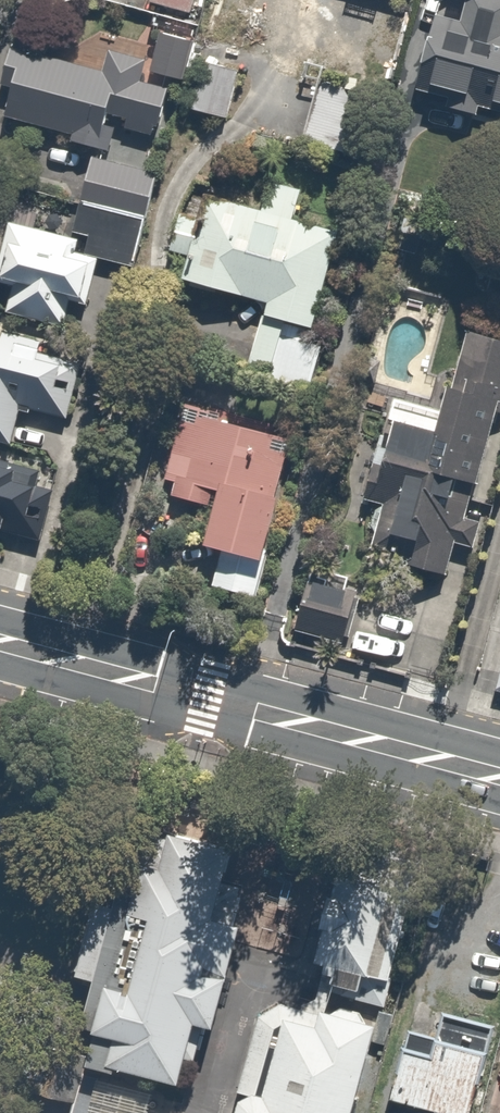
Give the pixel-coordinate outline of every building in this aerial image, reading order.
[(150,9),(197,23),(204,0),(153,0),(150,9)] [(225,42),(285,59),(281,73),(322,84),(307,141),(355,154),(398,0),(237,0),(225,42)] [(439,19),(418,86),(499,111),(499,0),(478,0),(469,28),(439,19)] [(168,33),(159,64),(156,76),(197,87),(209,44),(168,33)] [(107,71),(24,49),(15,83),(28,87),(17,128),(98,149),(83,203),(75,233),(102,240),(97,257),(104,259),(110,260),(135,267),(148,220),(155,222),(169,169),(165,168),(185,93),(154,85),(156,76),(159,64),(113,52),(107,71)] [(187,285),(258,302),(241,376),(303,390),(340,231),(298,221),(307,186),(272,178),(265,209),(208,195),(187,285)] [(92,301),(104,259),(97,257),(83,253),(86,242),(18,224),(4,277),(21,282),(14,309),(76,326),(83,299),(92,301)] [(467,333),(452,389),(446,388),(434,432),(392,421),(388,437),(379,435),(362,501),(381,505),(370,548),(409,558),(407,564),(447,574),(455,544),(474,549),(481,522),(466,518),(494,410),(499,411),(499,342),(467,333)] [(0,347),(0,451),(18,457),(34,408),(68,419),(86,364),(8,338),(5,348),(0,347)] [(195,426),(181,422),(166,477),(176,480),(171,496),(207,505),(211,490),(218,492),(203,546),(259,561),(292,439),(198,414),(195,426)] [(0,459),(0,538),(54,555),(76,483),(0,459)] [(369,579),(313,563),(293,635),(349,651),(369,579)] [(309,991),(391,1013),(430,870),(348,848),(309,991)] [(208,948),(114,926),(101,971),(137,979),(112,1072),(174,1089),(195,1000),(208,948)] [(379,1035),(320,1018),(318,1031),(285,1021),(261,1112),(357,1112),(379,1035)] [(418,1053),(403,1106),(427,1112),(484,1112),(499,1057),(499,1035),(457,1023),(446,1061),(418,1053)]
